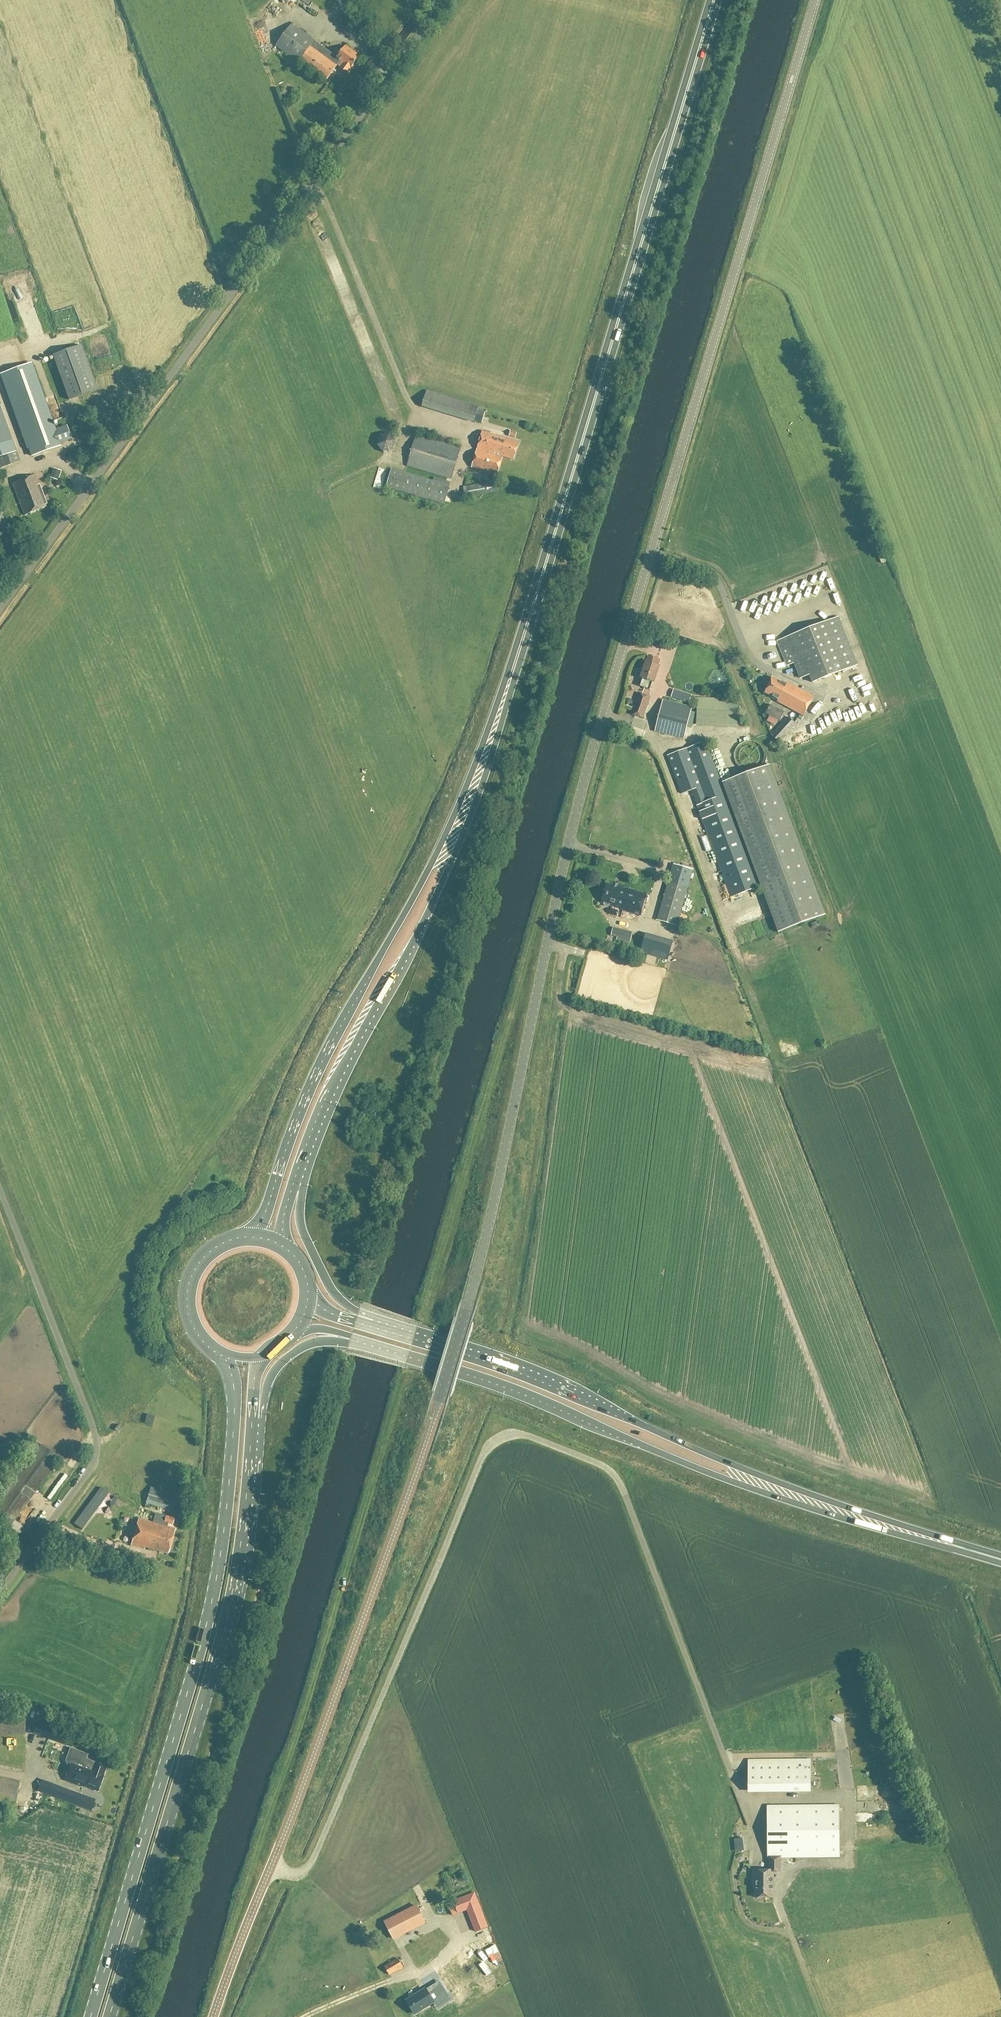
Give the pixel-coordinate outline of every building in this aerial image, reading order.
[(337,57),(292,24),(276,46),(325,82),(337,66),(340,61),(344,64),(340,69),(347,74),(351,69),(360,57),(345,46),(337,57)] [(96,390),(80,345),(53,355),(69,400),(96,390)] [(29,364),(2,374),(32,457),(60,446),(59,443),(72,439),(67,426),(54,431),(29,364)] [(478,407),(427,391),(422,406),(473,422),(478,407)] [(12,442),(0,410),(0,467),(0,469),(19,462),(12,442)] [(508,438),(515,439),(517,432),(510,430),(508,438)] [(482,431),(471,468),(498,475),(503,457),(514,460),(519,442),(482,431)] [(460,449),(416,436),(407,466),(452,479),(460,449)] [(513,474),(522,478),(526,469),(518,465),(513,474)] [(449,486),(391,469),(386,487),(444,504),(449,486)] [(34,475),(12,484),(25,516),(46,507),(45,505),(47,504),(39,485),(38,486),(34,475)] [(495,482),(463,488),(465,498),(496,493),(495,482)] [(2,515),(0,516),(0,537),(2,542),(11,539),(2,515)] [(762,603),(772,607),(774,601),(764,597),(762,603)] [(841,611),(845,608),(839,599),(834,602),(841,611)] [(758,600),(754,605),(763,611),(766,607),(758,600)] [(750,603),(747,608),(756,615),(759,610),(750,603)] [(748,618),(741,626),(751,633),(758,625),(748,617),(751,613),(742,606),(738,611),(748,618)] [(816,612),(812,616),(819,621),(822,617),(816,612)] [(777,642),(787,666),(794,663),(801,679),(809,675),(813,683),(858,665),(838,617),(777,642)] [(750,642),(752,650),(765,646),(763,639),(750,642)] [(650,690),(652,681),(654,682),(659,666),(657,665),(659,660),(648,656),(646,662),(641,678),(643,679),(640,687),(650,690)] [(838,674),(841,681),(852,677),(849,670),(838,674)] [(777,702),(803,716),(813,697),(787,683),(786,684),(773,678),(765,693),(778,700),(777,702)] [(842,696),(852,693),(850,686),(840,689),(842,696)] [(690,703),(692,697),(677,690),(674,696),(690,703)] [(850,695),(852,702),(863,699),(861,692),(850,695)] [(643,718),(648,702),(650,697),(639,693),(632,714),(643,718)] [(655,731),(684,739),(692,708),(663,700),(655,731)] [(867,714),(868,709),(874,711),(876,706),(868,703),(866,708),(861,706),(859,711),(867,714)] [(785,713),(770,705),(766,713),(780,721),(785,713)] [(833,717),(832,728),(842,729),(843,719),(853,720),(853,714),(844,713),(843,718),(833,717)] [(788,717),(771,735),(779,743),(796,724),(788,717)] [(795,739),(795,742),(810,742),(811,729),(805,729),(805,734),(791,733),(791,739),(795,739)] [(759,887),(705,742),(668,756),(682,794),(691,790),(731,897),(759,887)] [(778,932),(825,915),(770,765),(722,783),(778,932)] [(657,920),(676,926),(687,887),(668,882),(657,920)] [(601,903),(603,904),(604,906),(608,907),(609,906),(623,910),(623,911),(640,916),(646,894),(625,888),(624,889),(606,884),(601,903)] [(764,913),(752,917),(754,921),(765,917),(764,913)] [(617,938),(616,940),(630,943),(632,933),(613,928),(611,936),(617,938)] [(646,936),(641,953),(666,960),(671,943),(646,936)] [(151,1425),(153,1416),(147,1415),(144,1423),(151,1425)] [(41,1445),(0,1501),(0,1510),(15,1520),(60,1458),(41,1445)] [(66,1468),(72,1472),(84,1453),(78,1449),(66,1468)] [(48,1495),(54,1499),(68,1477),(62,1473),(48,1495)] [(151,1486),(151,1487),(146,1504),(176,1513),(181,1495),(151,1486)] [(35,1519),(38,1523),(46,1519),(43,1514),(35,1519)] [(138,1519),(131,1546),(142,1549),(143,1547),(168,1554),(175,1529),(167,1527),(168,1525),(172,1526),(174,1519),(166,1516),(163,1526),(138,1519)] [(51,1739),(74,1747),(77,1738),(54,1729),(51,1739)] [(93,1769),(72,1761),(65,1780),(84,1787),(97,1791),(106,1768),(95,1764),(93,1769)] [(792,1767),(793,1792),(811,1792),(810,1766),(792,1767)] [(756,1767),(748,1767),(748,1792),(756,1792),(756,1767)] [(15,1806),(20,1782),(0,1778),(0,1803),(15,1806)] [(95,1800),(83,1796),(42,1781),(39,1791),(91,1811),(95,1800)] [(829,1783),(829,1791),(837,1790),(836,1783),(829,1783)] [(839,1805),(767,1806),(768,1858),(769,1858),(769,1871),(753,1871),(753,1888),(755,1888),(755,1898),(773,1898),(773,1872),(780,1872),(780,1858),(839,1857),(839,1805)] [(453,1900),(458,1913),(467,1910),(475,1932),(478,1930),(483,1946),(494,1941),(475,1892),(453,1900)] [(417,1911),(383,1924),(389,1941),(424,1928),(417,1911)] [(492,1945),(495,1953),(501,1951),(497,1943),(492,1945)] [(389,1975),(403,1966),(398,1959),(384,1967),(389,1975)] [(425,1988),(406,2000),(415,2015),(434,2003),(431,1998),(442,1991),(447,1996),(452,1990),(438,1977),(433,1983),(434,1984),(425,1989),(425,1988)]
